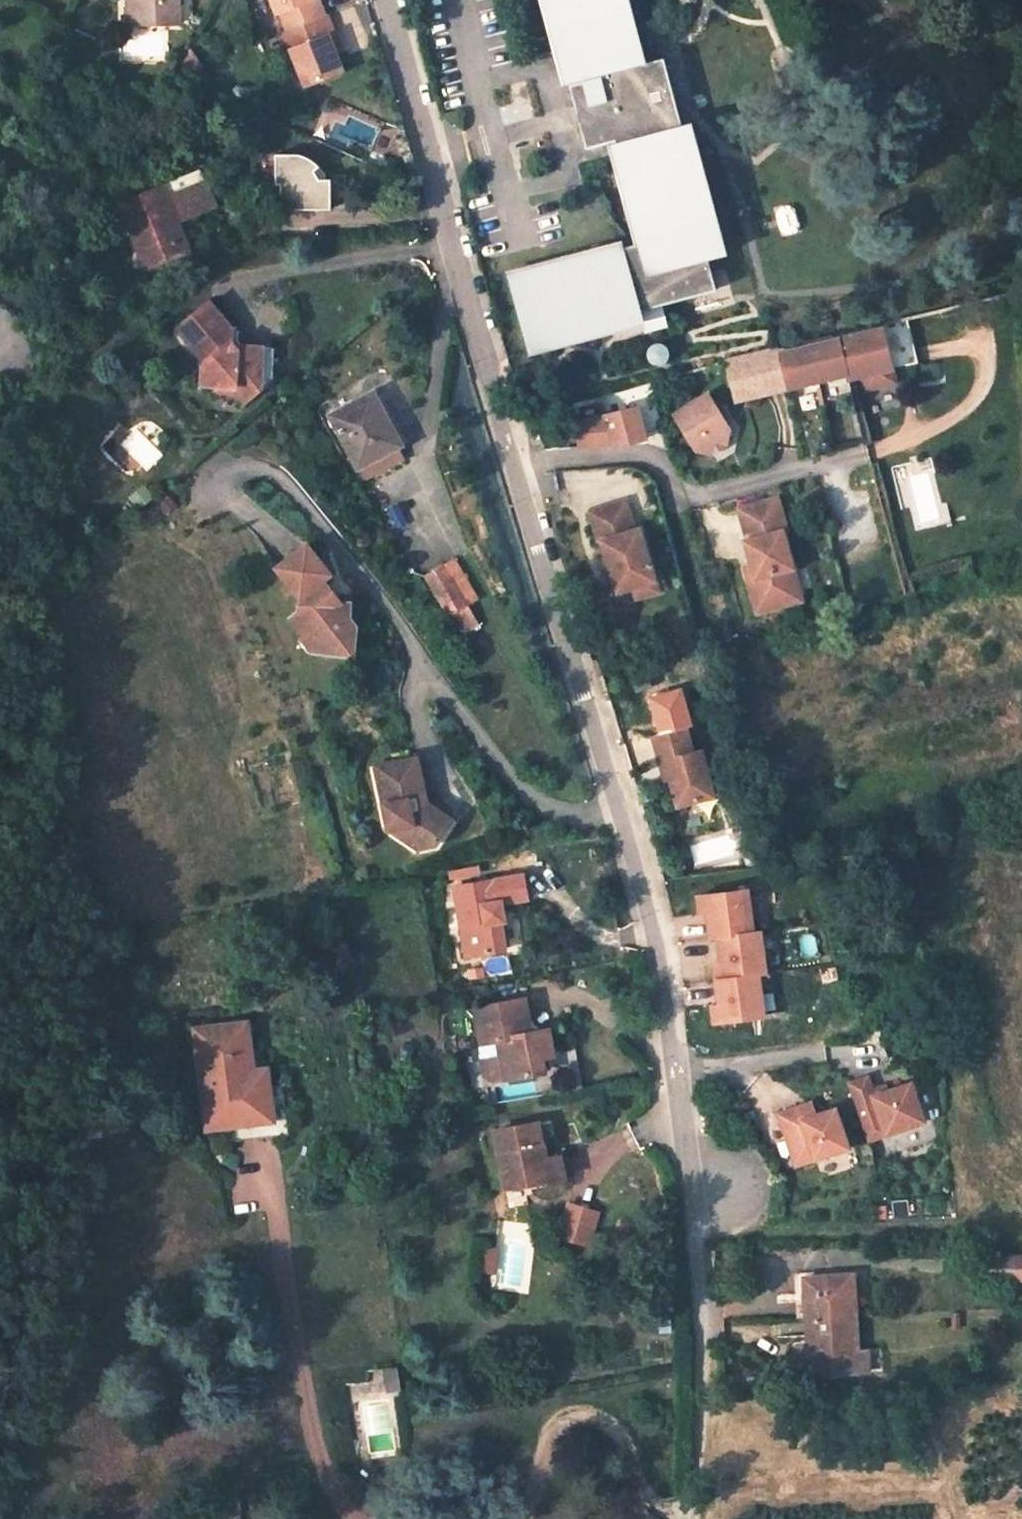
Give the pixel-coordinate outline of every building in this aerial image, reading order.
[(180,0),(137,0),(137,22),(180,21),(180,0)] [(279,10),(282,8),(289,27),(326,11),(321,0),(275,0),(279,10)] [(567,89),(600,80),(601,83),(584,88),(602,152),(618,148),(619,151),(613,153),(639,249),(623,253),(622,250),(509,279),(530,357),(643,327),(640,316),(717,296),(709,265),(725,261),(690,132),(682,134),(664,65),(642,71),(642,69),(644,68),(626,0),(541,0),(567,89)] [(282,30),(305,84),(342,68),(328,33),(334,31),(326,11),(289,27),(282,30)] [(193,51),(180,75),(203,65),(193,51)] [(203,65),(180,75),(203,85),(203,65)] [(281,209),(330,209),(331,180),(326,180),(325,176),(324,172),(320,168),(317,165),(313,161),(308,158),(303,156),(299,154),(275,154),(275,184),(280,185),(281,209)] [(161,188),(122,202),(148,267),(186,252),(174,222),(214,206),(200,169),(160,185),(161,188)] [(60,211),(52,204),(42,215),(51,223),(60,211)] [(231,328),(208,301),(178,328),(206,362),(201,365),(201,385),(237,387),(249,400),(274,378),(274,359),(240,358),(230,347),(231,328)] [(892,381),(887,363),(877,327),(777,351),(787,388),(844,374),(845,379),(861,375),(865,389),(892,381)] [(274,359),(274,347),(240,345),(240,358),(274,359)] [(656,349),(654,350),(652,351),(649,356),(650,361),(653,366),(656,367),(662,366),(666,362),(667,359),(666,354),(663,350),(659,349),(656,349)] [(777,351),(726,364),(736,400),(787,388),(777,351)] [(377,397),(374,391),(350,405),(354,410),(377,397)] [(707,396),(673,416),(694,451),(711,456),(724,448),(729,431),(722,420),(725,409),(714,406),(707,396)] [(350,405),(332,415),(361,468),(398,447),(403,445),(377,397),(354,410),(350,405)] [(632,443),(624,411),(544,430),(546,455),(579,453),(614,444),(614,447),(632,443)] [(361,468),(368,480),(405,459),(398,447),(361,468)] [(749,576),(758,609),(783,602),(781,593),(801,588),(784,528),(788,527),(779,494),(740,505),(749,536),(747,537),(753,561),(756,573),(749,576)] [(614,568),(619,586),(635,582),(657,575),(642,524),(637,525),(628,496),(593,507),(602,537),(604,536),(609,553),(614,568)] [(330,574),(307,544),(277,568),(303,602),(301,606),(290,615),(305,634),(313,628),(317,633),(318,644),(324,652),(345,654),(353,648),(356,627),(350,618),(350,603),(340,601),(323,580),(330,574)] [(602,555),(606,569),(614,568),(609,553),(602,555)] [(478,599),(456,560),(445,566),(468,606),(478,599)] [(746,563),(749,576),(756,573),(753,561),(746,563)] [(468,606),(445,566),(428,577),(451,615),(446,617),(457,636),(478,623),(468,606)] [(635,582),(638,593),(660,586),(657,575),(635,582)] [(803,597),(801,588),(781,593),(783,602),(803,597)] [(302,637),(313,650),(324,652),(318,644),(317,633),(313,628),(305,634),(302,637)] [(664,772),(672,798),(686,794),(708,787),(694,742),(686,745),(678,719),(646,729),(654,755),(659,754),(664,772)] [(654,755),(660,773),(664,772),(659,754),(654,755)] [(429,802),(422,757),(381,764),(392,827),(419,847),(437,845),(454,821),(429,802)] [(686,794),(689,805),(711,798),(708,787),(686,794)] [(525,876),(457,888),(469,956),(508,950),(504,932),(500,933),(498,922),(502,921),(507,921),(504,902),(529,898),(525,876)] [(749,925),(742,882),(694,888),(696,907),(704,906),(708,931),(715,930),(749,925)] [(749,925),(715,930),(719,956),(711,957),(714,975),(755,969),(762,968),(756,924),(749,925)] [(755,969),(714,975),(717,1000),(710,1001),(712,1019),(761,1013),(755,969)] [(525,999),(477,1008),(484,1044),(499,1041),(501,1051),(482,1054),(486,1075),(495,1081),(543,1073),(540,1052),(555,1050),(550,1029),(532,1033),(527,1034),(524,1018),(529,1017),(525,999)] [(532,1033),(529,1017),(524,1018),(527,1034),(532,1033)] [(247,1023),(197,1030),(209,1128),(236,1124),(235,1117),(272,1112),(268,1086),(266,1067),(254,1069),(247,1023)] [(866,1078),(847,1085),(864,1137),(921,1117),(909,1083),(873,1096),(866,1078)] [(284,1129),(279,1084),(268,1086),(272,1112),(235,1117),(236,1124),(238,1135),(284,1129)] [(810,1104),(798,1108),(802,1121),(815,1117),(810,1104)] [(802,1121),(798,1108),(778,1115),(794,1161),(845,1144),(834,1110),(815,1117),(802,1121)] [(537,1121),(494,1129),(506,1189),(564,1177),(559,1155),(546,1158),(543,1143),(541,1143),(537,1121)] [(596,1200),(565,1202),(567,1235),(598,1233),(596,1200)] [(479,1246),(476,1275),(493,1277),(497,1248),(479,1246)] [(985,1258),(985,1280),(1021,1280),(1021,1258),(985,1258)] [(802,1277),(805,1319),(852,1317),(850,1275),(802,1277)] [(852,1317),(805,1319),(807,1359),(854,1357),(852,1317)] [(391,1394),(405,1391),(400,1366),(375,1370),(377,1382),(353,1387),(366,1461),(402,1455),(391,1394)]
